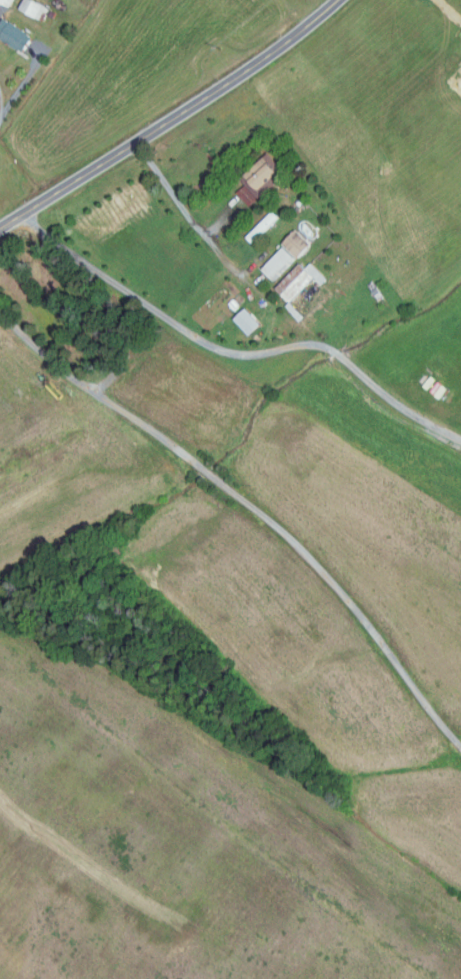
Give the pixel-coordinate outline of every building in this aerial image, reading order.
[(50,6),(35,0),(24,0),(20,9),(44,20),(50,6)] [(25,50),(33,34),(4,18),(0,25),(0,38),(25,50)] [(246,173),(261,189),(281,170),(266,154),(246,173)] [(245,200),(253,193),(246,184),(237,191),(245,200)] [(298,258),(312,244),(297,228),(283,242),(298,258)] [(274,279),(295,257),(284,246),(262,268),(274,279)] [(300,262),(275,288),(291,302),(315,276),(323,284),(328,278),(311,262),(306,267),(300,262)] [(235,318),(250,335),(262,324),(247,307),(235,318)]
